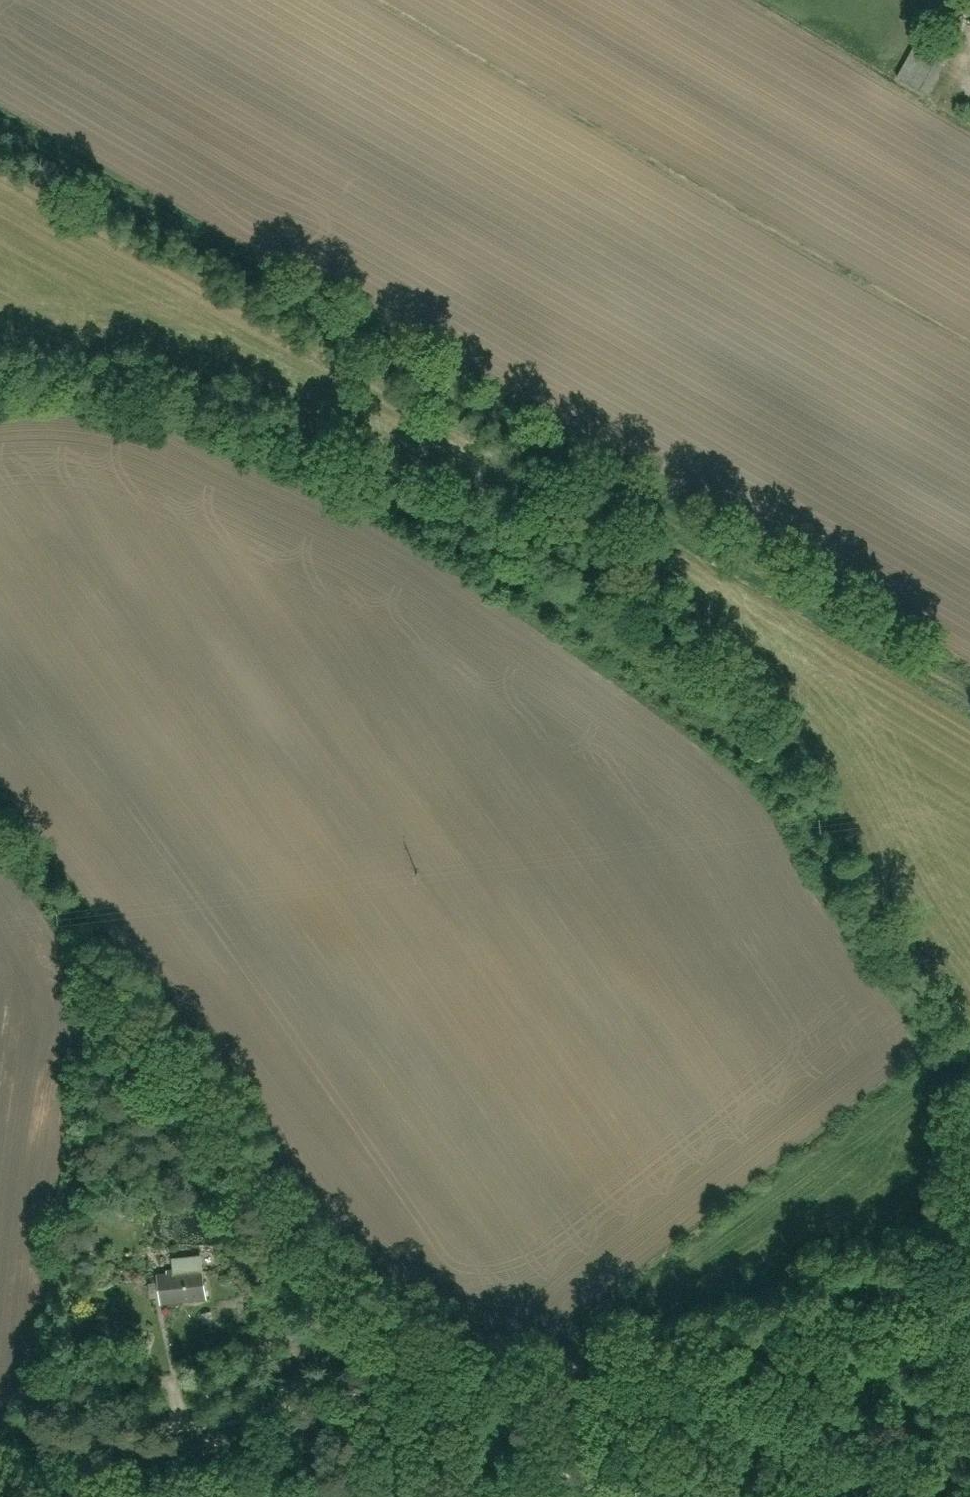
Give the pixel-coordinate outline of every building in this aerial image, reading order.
[(206,1273),(203,1274),(201,1255),(171,1258),(172,1276),(156,1278),(159,1308),(208,1304),(206,1273)]
